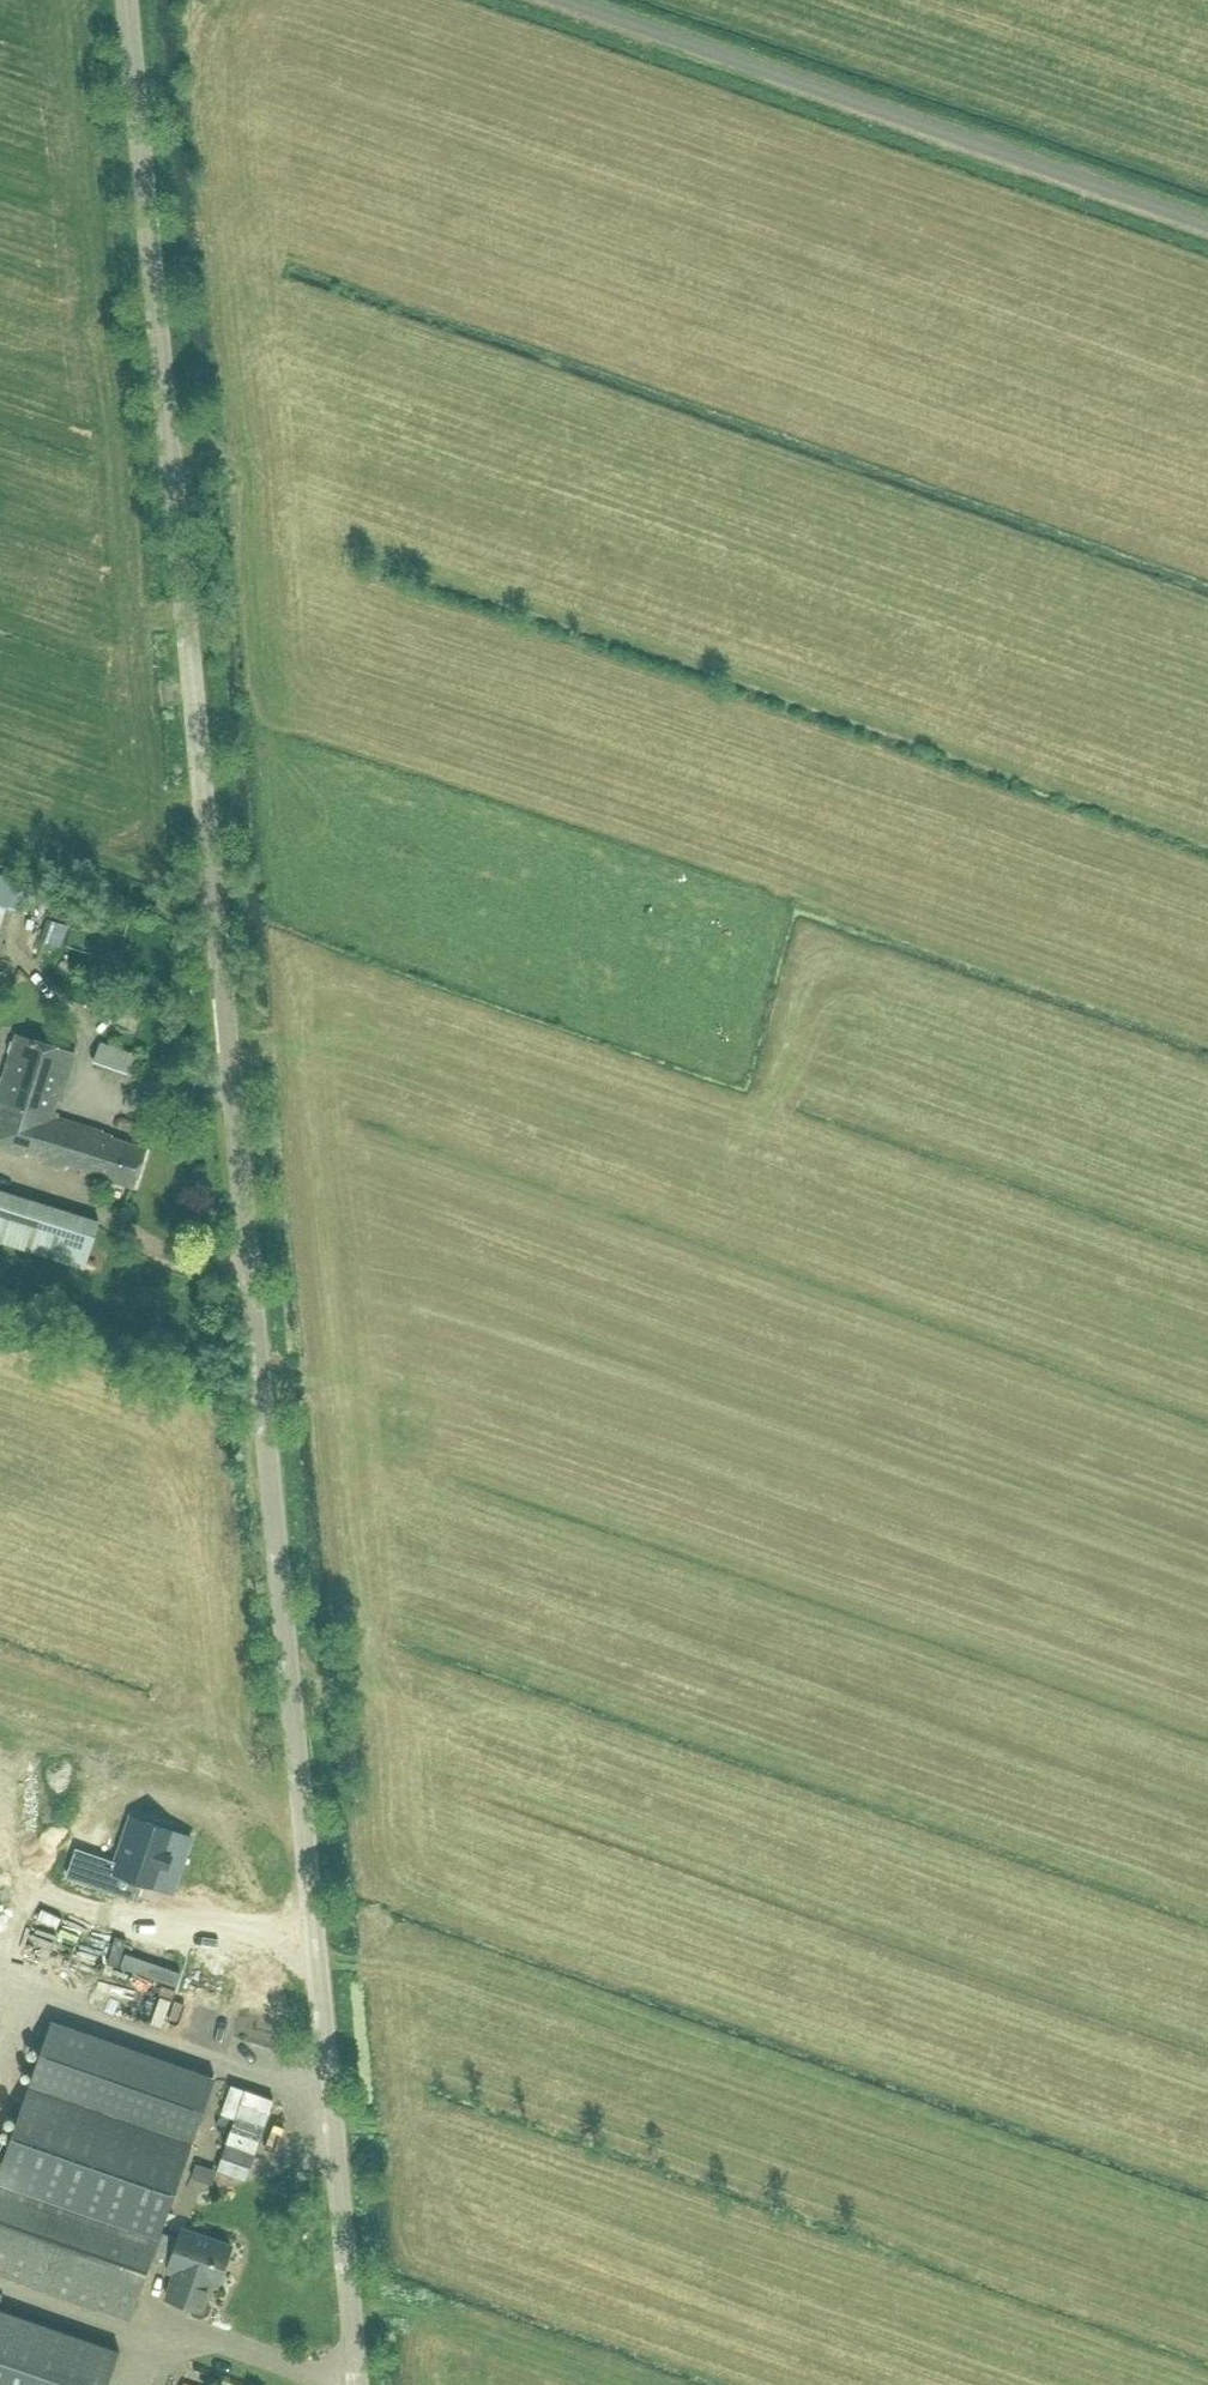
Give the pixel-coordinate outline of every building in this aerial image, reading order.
[(12,906),(0,902),(0,942),(12,906)] [(53,934),(57,923),(48,919),(44,930),(53,934)] [(145,1148),(101,1135),(103,1130),(55,1114),(75,1053),(16,1035),(14,1040),(10,1040),(7,1051),(10,1054),(0,1086),(0,1150),(24,1158),(28,1152),(42,1156),(41,1163),(65,1171),(68,1164),(82,1169),(81,1176),(88,1178),(90,1174),(132,1188),(145,1148)] [(142,1087),(151,1062),(100,1043),(92,1065),(101,1068),(99,1072),(142,1087)] [(0,1190),(0,1242),(83,1269),(98,1222),(0,1190)] [(115,1862),(77,1849),(68,1875),(114,1890),(120,1872),(161,1886),(179,1831),(131,1815),(115,1862)] [(149,2259),(168,2266),(167,2271),(175,2274),(168,2299),(191,2306),(194,2313),(202,2315),(209,2311),(211,2304),(207,2297),(212,2282),(218,2284),(230,2244),(180,2228),(177,2238),(159,2232),(213,2076),(50,2021),(0,2167),(0,2276),(128,2321),(149,2259)] [(118,2351),(0,2310),(0,2384),(106,2384),(118,2351)]
